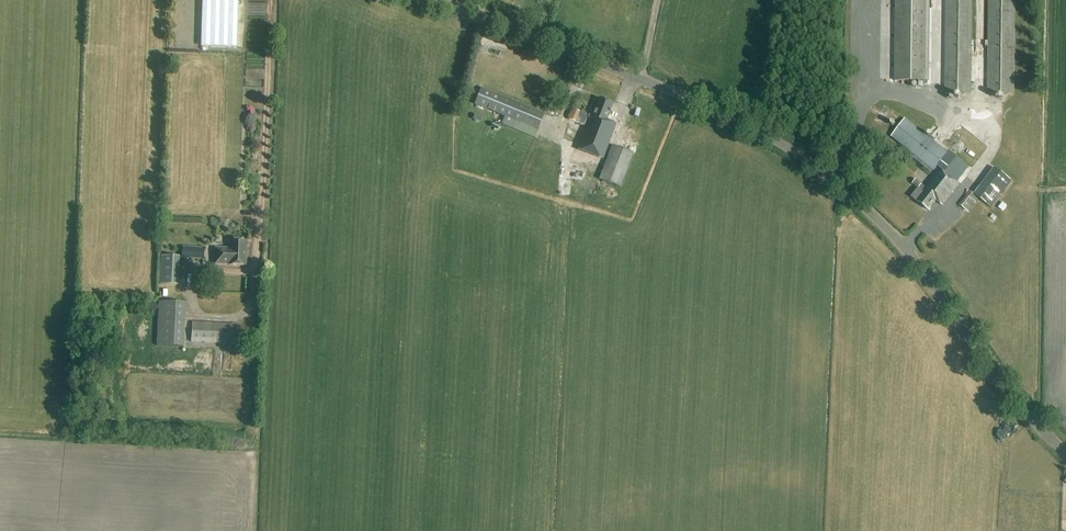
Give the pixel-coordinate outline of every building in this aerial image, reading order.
[(238,0),(202,0),(201,47),(237,48),(238,0)] [(895,81),(929,81),(929,0),(896,0),(895,81)] [(945,94),(970,94),(971,0),(946,0),(945,94)] [(988,94),(1013,95),(1014,0),(989,0),(988,94)] [(534,140),(544,114),(481,88),(475,103),(505,116),(501,126),(534,140)] [(608,156),(604,155),(616,124),(606,121),(612,104),(599,99),(592,115),(590,114),(590,116),(585,115),(573,110),(569,120),(586,126),(571,163),(601,175),(599,179),(620,187),(633,154),(612,146),(608,156)] [(481,123),(483,118),(475,114),(472,119),(481,123)] [(953,135),(942,149),(905,119),(891,137),(937,173),(926,188),(916,180),(912,184),(919,189),(911,197),(928,211),(935,201),(942,206),(960,184),(959,183),(965,175),(966,176),(988,148),(960,126),(953,135)] [(650,127),(645,138),(655,143),(661,132),(650,127)] [(994,169),(974,195),(970,192),(959,205),(968,212),(979,198),(992,208),(1012,182),(994,169)] [(247,244),(229,243),(229,251),(216,251),(215,266),(229,267),(246,268),(247,244)] [(203,260),(204,248),(181,247),(181,259),(203,260)] [(160,285),(178,286),(180,258),(161,257),(160,285)] [(184,349),(186,305),(159,304),(158,348),(184,349)] [(236,324),(192,322),(191,342),(235,345),(236,324)]
